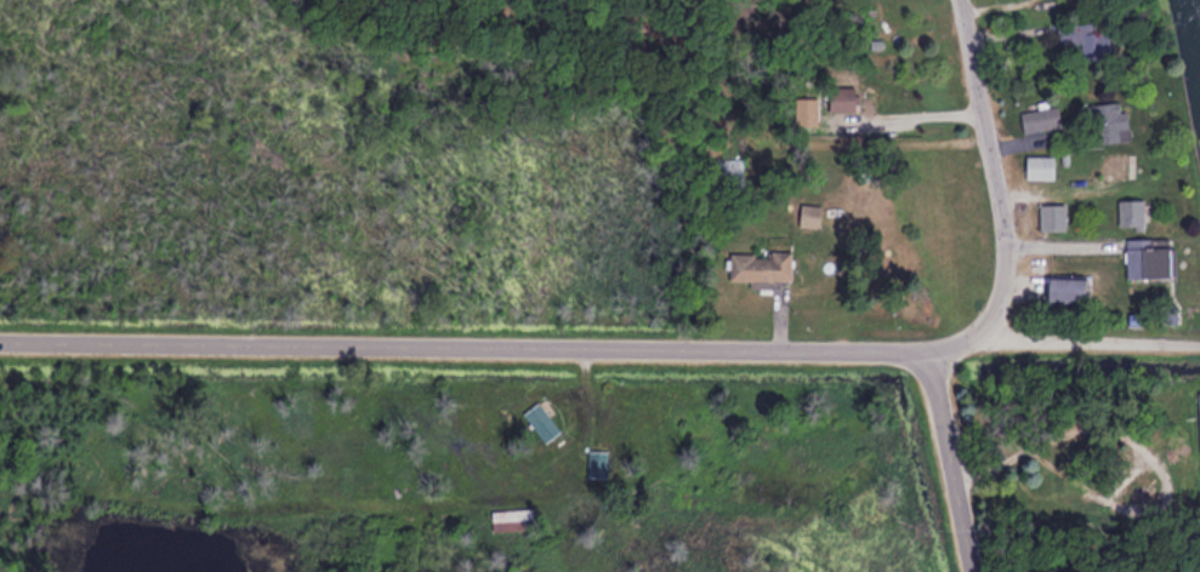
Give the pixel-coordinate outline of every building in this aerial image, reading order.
[(1054,22),(1054,47),(1105,47),(1105,22),(1054,22)] [(826,107),(848,109),(849,88),(828,87),(826,107)] [(1096,143),(1128,139),(1123,100),(1091,104),(1096,143)] [(1021,132),(1060,127),(1057,105),(1019,110),(1021,132)] [(1128,152),(1102,152),(1102,179),(1128,179),(1128,152)] [(1023,179),(1052,179),(1052,154),(1023,154),(1023,179)] [(820,226),(820,203),(798,203),(798,226),(820,226)] [(1037,230),(1065,230),(1065,203),(1037,203),(1037,230)] [(1124,237),(1124,276),(1167,276),(1167,245),(1148,245),(1148,237),(1124,237)] [(790,252),(729,252),(729,284),(773,284),(773,280),(790,280),(790,252)] [(1081,301),(1081,276),(1043,276),(1043,301),(1081,301)] [(543,444),(561,432),(539,400),(522,412),(543,444)] [(607,450),(587,450),(587,476),(607,476),(607,450)] [(490,508),(490,530),(533,530),(533,508),(490,508)]
